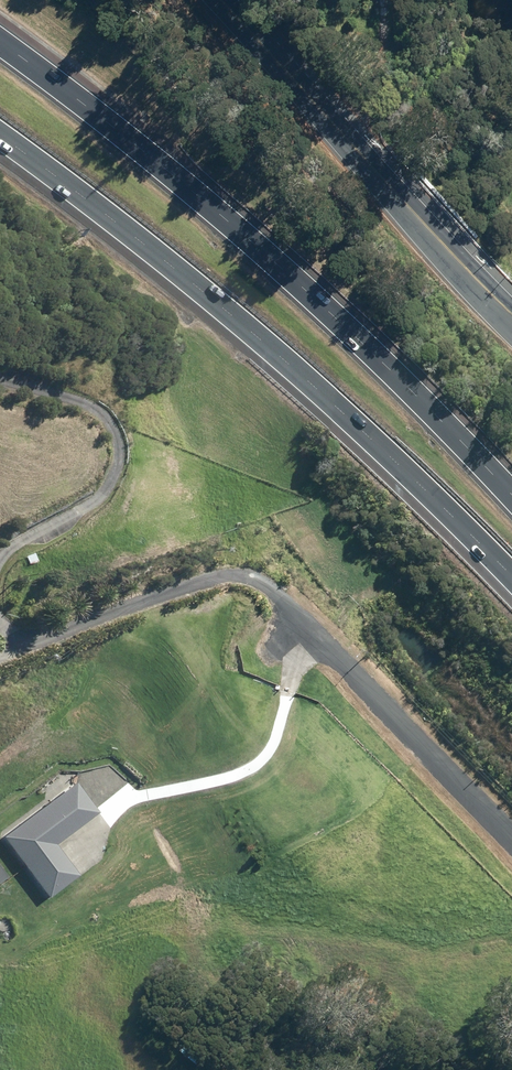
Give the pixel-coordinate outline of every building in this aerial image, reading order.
[(74,783),(1,838),(46,899),(77,876),(54,845),(96,813),(74,783)]
